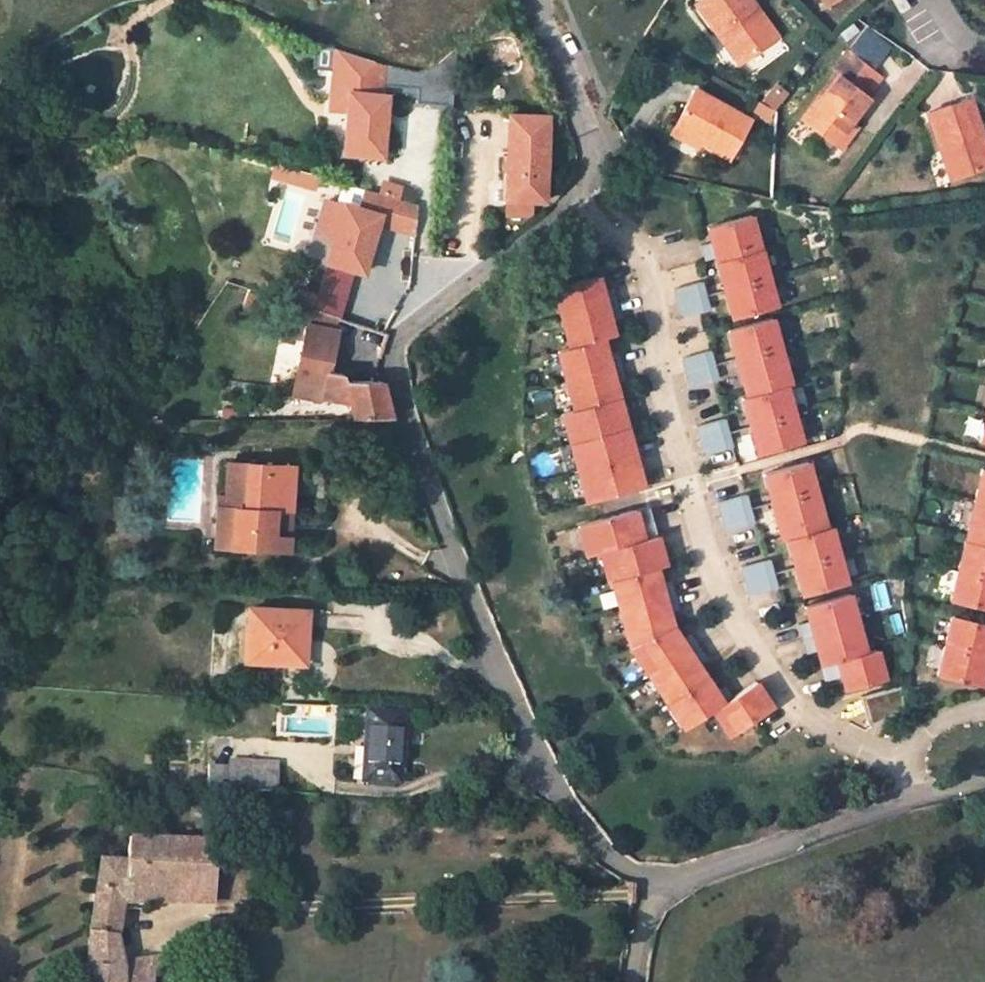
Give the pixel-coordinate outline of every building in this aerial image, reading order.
[(777,36),(751,0),(699,0),(695,3),(716,33),(722,29),(744,59),(777,36)] [(907,7),(903,0),(892,0),(900,12),(907,7)] [(722,29),(716,33),(738,64),(744,59),(722,29)] [(849,52),(872,69),(889,46),(866,29),(849,52)] [(333,70),(335,48),(315,41),(313,69),(333,70)] [(348,110),(344,152),(382,156),(387,95),(382,95),(383,91),(385,64),(335,48),(333,70),(332,92),(349,93),(348,110)] [(453,76),(456,48),(437,64),(417,71),(417,94),(416,103),(451,105),(453,76)] [(801,120),(834,146),(852,122),(871,98),(867,95),(881,76),(872,69),(849,52),(847,51),(833,70),(837,73),(801,120)] [(417,94),(417,71),(385,64),(383,91),(417,94)] [(767,122),(786,89),(770,80),(752,113),(767,122)] [(749,121),(694,90),(673,127),(700,142),(728,158),(749,121)] [(330,109),(348,110),(349,93),(332,92),(330,109)] [(984,168),(984,146),(969,100),(929,114),(941,151),(946,149),(956,178),(984,168)] [(509,114),(505,215),(531,216),(532,201),(544,202),(547,116),(509,114)] [(852,122),(834,146),(840,150),(858,126),(852,122)] [(700,142),(673,127),(670,133),(697,148),(700,142)] [(946,149),(941,151),(952,180),(956,178),(946,149)] [(271,176),(291,181),(295,168),(275,162),(271,176)] [(291,181),(315,189),(319,175),(295,168),(291,181)] [(360,208),(366,190),(349,184),(343,203),(360,208)] [(380,194),(397,199),(399,188),(383,184),(380,194)] [(325,260),(328,261),(354,269),(362,271),(377,222),(414,233),(417,205),(397,199),(380,194),(366,190),(360,208),(343,203),(332,238),(325,260)] [(318,234),(332,238),(343,203),(329,198),(318,234)] [(694,243),(698,257),(752,242),(744,213),(701,225),(704,236),(705,240),(694,243)] [(754,247),(710,259),(718,288),(762,275),(754,247)] [(339,317),(354,269),(328,261),(313,309),(339,317)] [(586,502),(643,486),(614,382),(624,379),(616,351),(606,354),(602,338),(614,335),(609,319),(619,317),(611,288),(601,290),(600,286),(597,275),(553,288),(569,347),(557,351),(574,410),(562,413),(586,502)] [(762,275),(718,288),(726,316),(770,303),(762,275)] [(695,279),(667,286),(670,300),(698,293),(695,279)] [(698,293),(670,300),(674,314),(702,307),(698,293)] [(320,399),(324,378),(346,381),(345,375),(329,372),(337,332),(335,331),(339,317),(313,309),(311,308),(308,325),(295,394),(320,399)] [(765,316),(721,328),(729,356),(773,344),(765,316)] [(773,344),(729,356),(738,385),(781,372),(773,344)] [(704,349),(676,356),(680,370),(708,362),(704,349)] [(708,362),(680,370),(683,384),(711,376),(708,362)] [(348,403),(352,419),(392,418),(384,386),(382,381),(346,381),(324,378),(320,399),(348,403)] [(779,383),(735,396),(743,424),(787,412),(779,383)] [(975,440),(984,443),(984,411),(982,410),(975,440)] [(787,412),(743,424),(752,453),(795,440),(787,412)] [(718,417),(690,424),(693,438),(721,430),(718,417)] [(721,430),(693,438),(697,452),(725,444),(721,430)] [(801,460),(757,473),(765,501),(809,488),(801,460)] [(215,545),(287,550),(292,466),(227,462),(225,496),(218,495),(215,545)] [(968,499),(984,503),(984,471),(976,468),(968,499)] [(809,488),(765,501),(773,529),(817,517),(809,488)] [(739,493),(711,500),(715,514),(743,506),(739,493)] [(961,529),(984,534),(984,503),(968,499),(961,529)] [(769,700),(757,683),(733,699),(724,687),(716,693),(699,667),(707,660),(689,636),(681,641),(672,628),(669,615),(678,612),(670,581),(660,583),(656,568),(665,566),(648,506),(578,526),(586,555),(600,552),(608,582),(611,581),(629,646),(685,728),(713,709),(731,734),(772,705),(769,700)] [(743,506),(715,514),(719,528),(747,520),(743,506)] [(824,525),(780,537),(788,565),(832,553),(824,525)] [(951,570),(984,578),(984,546),(959,540),(951,570)] [(832,553),(788,565),(796,594),(840,581),(832,553)] [(762,559),(734,566),(738,580),(766,572),(762,559)] [(944,600),(984,610),(984,578),(951,570),(944,600)] [(766,572),(738,580),(742,594),(770,586),(766,572)] [(867,680),(842,592),(798,604),(802,620),(792,622),(800,651),(810,648),(818,678),(834,674),(835,677),(838,688),(867,680)] [(246,660),(297,662),(298,641),(304,641),(305,612),(249,609),(246,660)] [(938,645),(984,656),(984,624),(945,614),(938,645)] [(931,675),(974,685),(977,674),(978,670),(984,672),(984,656),(938,645),(931,675)] [(898,683),(855,695),(858,711),(864,727),(896,710),(898,683)] [(399,781),(401,712),(365,711),(367,769),(367,780),(399,781)] [(209,788),(276,792),(278,764),(232,762),(232,769),(211,768),(209,788)] [(126,861),(102,860),(91,927),(85,981),(154,981),(155,973),(161,973),(162,957),(121,962),(115,937),(122,902),(213,902),(215,842),(128,838),(126,861)] [(236,920),(212,919),(211,947),(235,947),(236,920)]
